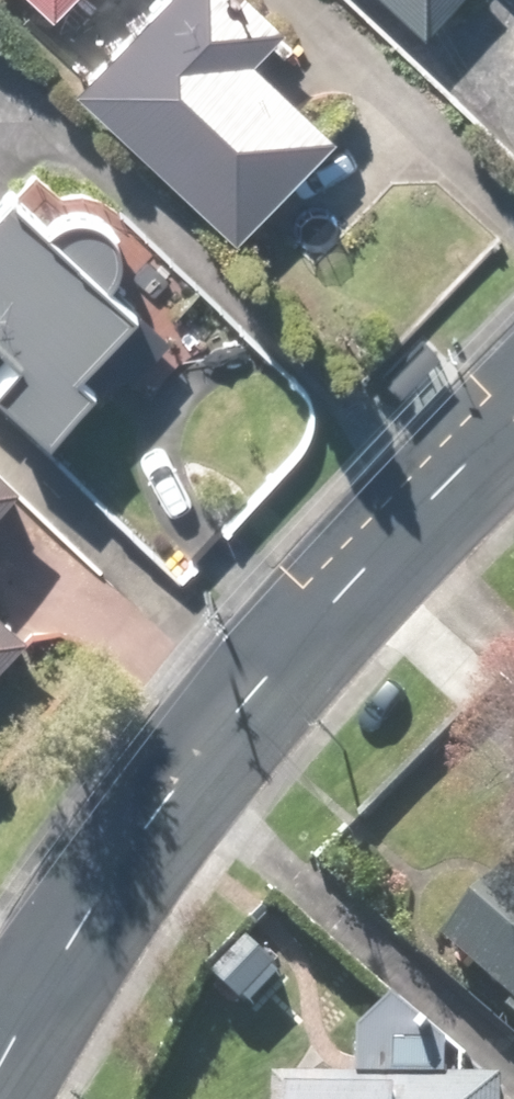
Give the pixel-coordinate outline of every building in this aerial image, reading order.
[(58,8),(66,0),(50,0),(58,8)] [(83,78),(241,233),(339,133),(254,50),(285,18),(266,0),(160,0),(83,78)] [(432,32),(461,0),(397,0),(432,32)] [(15,186),(0,202),(0,327),(22,348),(0,371),(0,383),(49,429),(97,380),(73,357),(131,297),(15,186)] [(21,475),(0,455),(0,497),(21,475)] [(28,625),(0,598),(0,654),(28,625)] [(451,936),(513,990),(513,864),(513,863),(451,936)] [(217,977),(247,997),(263,974),(233,954),(217,977)] [(406,1020),(394,1035),(417,1053),(429,1039),(406,1020)] [(281,1072),(280,1098),(513,1098),(513,1076),(281,1072)]
